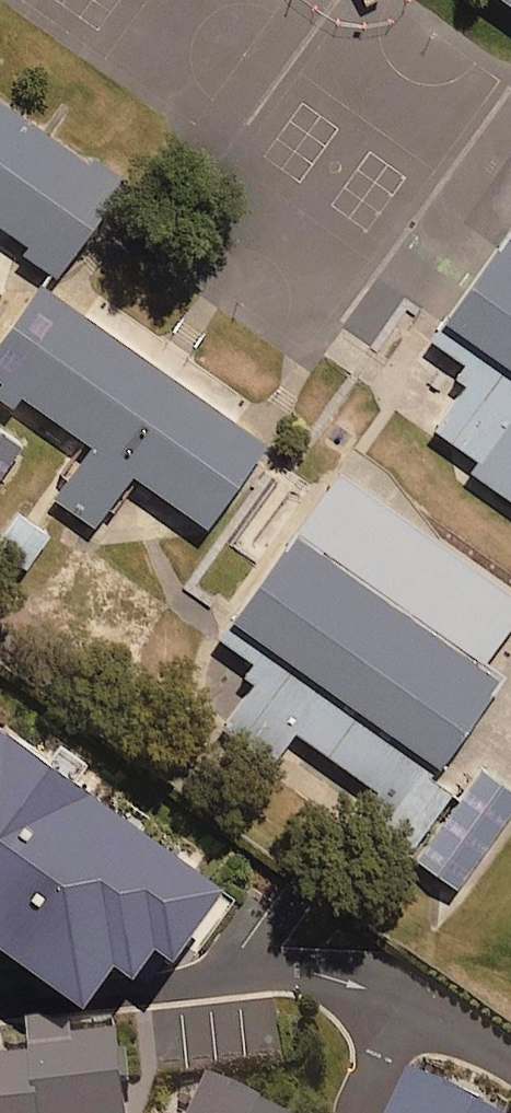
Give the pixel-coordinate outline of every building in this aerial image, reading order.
[(0,72),(0,193),(68,240),(125,158),(0,72)] [(466,329),(498,351),(447,423),(510,467),(510,264),(466,329)] [(278,426),(85,292),(19,387),(212,522),(278,426)] [(0,432),(0,468),(17,446),(0,432)] [(8,504),(0,515),(0,561),(20,574),(49,531),(8,504)] [(322,524),(244,637),(438,771),(510,666),(510,655),(322,524)] [(50,726),(0,691),(0,921),(79,976),(109,932),(125,944),(147,913),(168,928),(221,852),(75,750),(87,733),(59,713),(50,726)] [(494,752),(423,854),(469,886),(510,826),(510,763),(494,752)] [(283,1065),(279,1001),(152,1009),(156,1073),(283,1065)] [(0,1040),(0,1112),(135,1112),(126,1026),(0,1040)] [(410,1078),(394,1112),(485,1112),(410,1078)] [(214,1112),(288,1112),(231,1082),(214,1112)]
